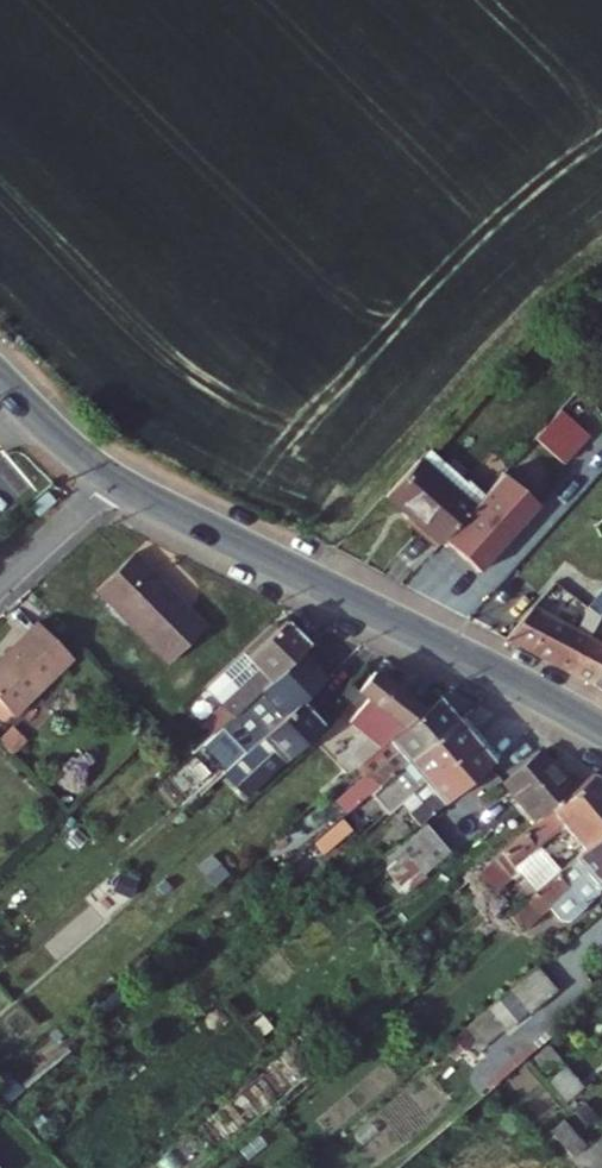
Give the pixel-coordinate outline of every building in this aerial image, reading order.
[(562,410),(535,438),(564,464),(590,436),(562,410)] [(478,500),(428,453),(389,496),(437,543),(442,538),(478,500)] [(538,505),(503,473),(478,500),(442,538),(477,571),(538,505)] [(41,514),(58,499),(50,491),(34,505),(41,514)] [(206,627),(130,556),(94,592),(112,609),(119,601),(137,618),(129,626),(169,663),(206,627)] [(547,590),(595,631),(598,626),(601,624),(601,619),(599,616),(585,604),(556,579),(547,590)] [(585,604),(599,616),(601,619),(601,584),(585,604)] [(567,672),(590,637),(534,606),(505,638),(567,672)] [(237,693),(207,721),(214,728),(290,657),(308,643),(286,621),(282,624),(277,618),(219,674),(237,693)] [(70,658),(35,623),(0,657),(0,709),(8,717),(70,658)] [(601,644),(590,637),(567,672),(591,684),(601,672),(601,643),(601,644)] [(214,728),(210,732),(229,754),(288,700),(283,693),(298,679),(303,685),(325,666),(320,660),(322,657),(308,643),(290,657),(214,728)] [(374,671),(358,690),(367,697),(348,720),(362,732),(335,764),(343,774),(378,745),(379,747),(404,725),(399,722),(415,703),(374,671)] [(591,684),(601,691),(601,672),(591,684)] [(455,719),(436,697),(404,725),(379,747),(353,769),(361,780),(334,804),(343,816),(379,785),(455,719)] [(322,724),(300,700),(224,773),(247,797),(322,724)] [(412,794),(473,740),(455,719),(379,785),(387,796),(391,793),(400,804),(412,794)] [(417,826),(491,762),(473,740),(412,794),(419,802),(408,812),(417,826)] [(574,790),(540,751),(503,783),(536,822),(574,790)] [(583,850),(601,834),(601,784),(593,773),(574,790),(536,822),(442,902),(458,921),(490,895),(485,889),(511,867),(553,831),(556,833),(561,833),(565,830),(583,850)] [(399,846),(397,844),(379,859),(405,890),(449,853),(424,824),(399,846)] [(583,850),(532,893),(507,915),(505,917),(518,932),(547,907),(557,919),(568,921),(577,913),(576,903),(587,904),(596,896),(597,888),(601,893),(601,834),(583,850)] [(342,855),(329,840),(318,850),(331,865),(342,855)] [(507,915),(532,893),(511,867),(485,889),(490,895),(507,915)] [(558,991),(539,967),(511,991),(530,1014),(558,991)] [(565,1059),(552,1045),(538,1057),(551,1071),(565,1059)] [(586,1084),(570,1067),(556,1079),(571,1097),(586,1084)] [(592,1147),(571,1123),(556,1136),(577,1160),(592,1147)]
